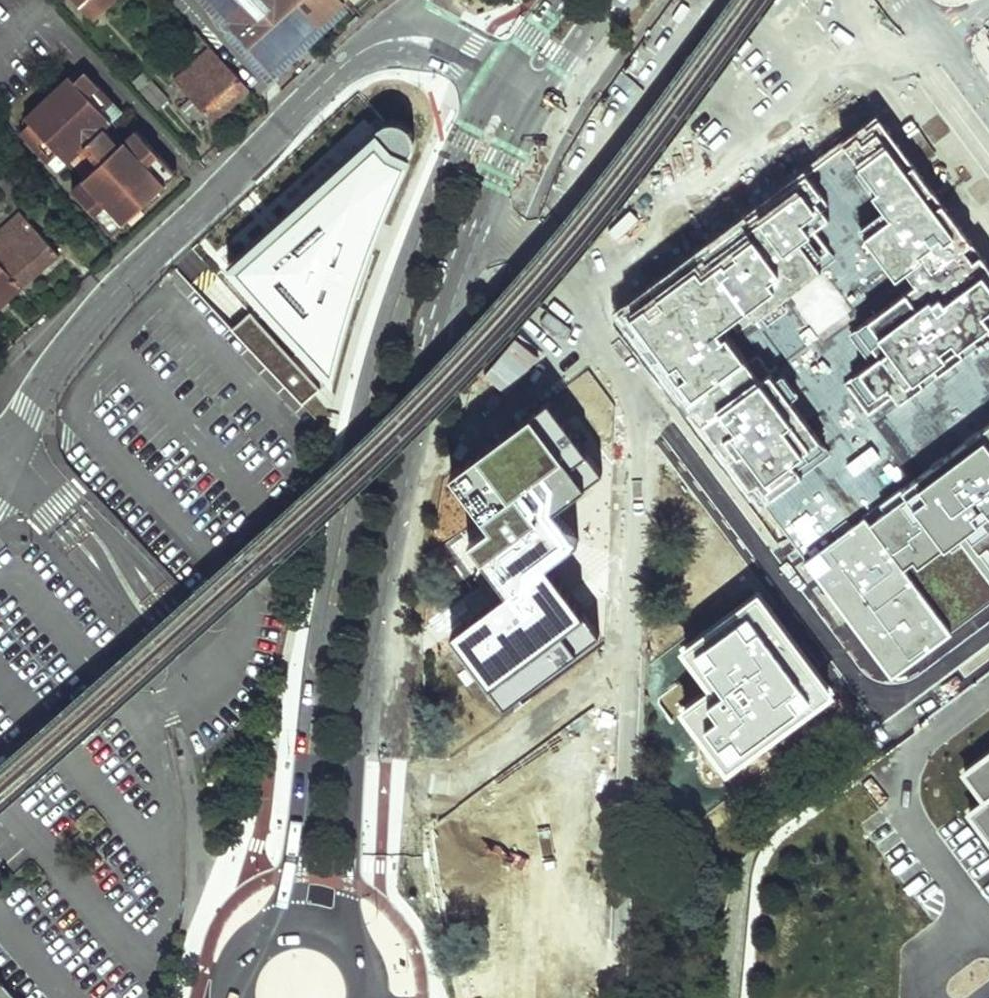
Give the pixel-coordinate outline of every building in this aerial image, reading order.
[(86,14),(101,1),(106,6),(113,0),(73,0),(86,14)] [(235,27),(239,24),(217,0),(210,0),(235,27)] [(239,24),(235,27),(231,31),(268,70),(284,56),(285,43),(266,22),(274,14),(292,34),(307,35),(309,33),(280,0),(217,0),(239,24)] [(309,33),(343,0),(280,0),(309,33)] [(101,1),(86,14),(91,20),(106,6),(101,1)] [(284,56),(307,35),(292,34),(274,14),(266,22),(285,43),(284,56)] [(248,88),(212,48),(204,56),(202,54),(173,81),(211,120),(248,88)] [(86,95),(97,85),(84,72),(73,81),(86,95)] [(63,90),(73,81),(67,75),(58,84),(63,90)] [(71,190),(112,233),(136,210),(131,205),(148,189),(153,194),(177,173),(135,128),(127,136),(119,144),(103,127),(112,119),(103,110),(111,101),(97,85),(86,95),(73,81),(63,90),(58,84),(34,107),(40,113),(29,122),(43,136),(33,146),(49,162),(59,153),(67,162),(76,154),(83,148),(98,164),(91,170),(71,190)] [(103,110),(112,119),(121,111),(111,101),(103,110)] [(40,113),(34,107),(24,116),(29,122),(40,113)] [(873,114),(631,318),(892,674),(988,603),(988,267),(897,145),(873,114)] [(119,144),(127,136),(112,119),(103,127),(119,144)] [(43,136),(29,122),(20,132),(33,146),(43,136)] [(381,127),(198,291),(307,403),(335,375),(371,251),(415,147),(415,143),(414,138),(413,133),(410,130),(407,127),(404,125),(399,123),(395,123),(390,124),(385,124),(381,127)] [(83,148),(76,154),(91,170),(98,164),(83,148)] [(59,153),(49,162),(57,171),(67,162),(59,153)] [(22,291),(59,255),(20,214),(0,232),(0,267),(22,291)] [(22,291),(0,267),(0,310),(22,291)] [(599,470),(549,404),(453,475),(490,525),(468,542),(506,592),(453,632),(506,704),(516,696),(521,703),(602,643),(541,562),(575,537),(551,506),(599,470)] [(834,693),(758,593),(682,651),(710,688),(679,712),(727,775),(834,693)] [(144,653),(143,653),(140,653),(138,655),(137,657),(138,660),(139,661),(141,663),(143,663),(146,662),(147,660),(148,658),(147,655),(146,654),(144,653)] [(966,774),(986,800),(970,812),(988,836),(988,756),(966,774)] [(25,760),(23,760),(21,761),(20,763),(20,765),(21,767),(22,768),(24,768),(26,768),(28,766),(28,764),(28,763),(27,761),(25,760)]
